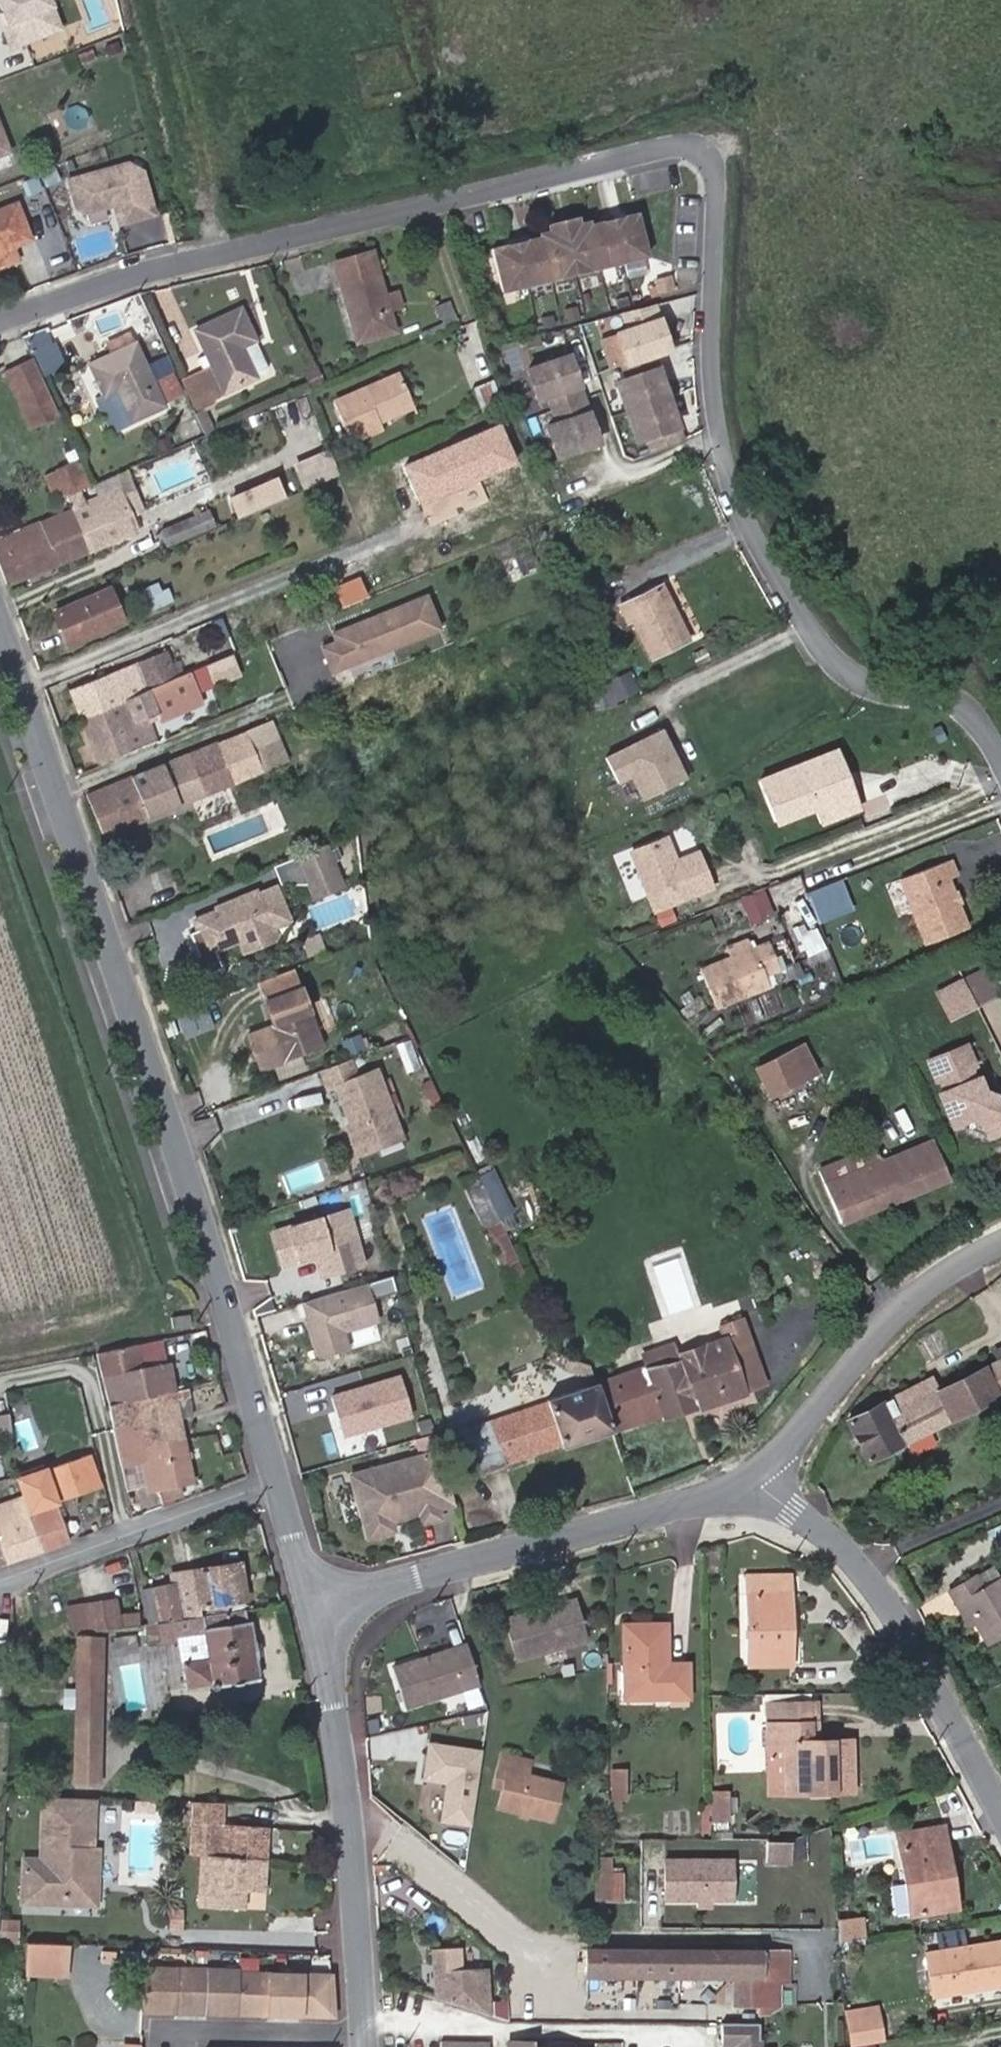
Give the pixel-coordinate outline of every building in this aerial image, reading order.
[(10,151),(0,124),(0,155),(10,151)] [(132,161),(67,179),(78,219),(115,209),(121,229),(162,218),(149,171),(132,161)] [(12,244),(31,237),(17,201),(0,208),(0,249),(12,244)] [(625,210),(603,215),(604,220),(626,215),(625,210)] [(581,271),(600,267),(650,254),(639,211),(626,215),(604,220),(593,223),(592,219),(581,222),(553,230),(542,232),(543,235),(530,239),(507,245),(495,248),(506,291),(558,277),(576,273),(581,271)] [(579,214),(550,221),(553,230),(581,222),(579,214)] [(529,234),(506,240),(507,245),(530,239),(529,234)] [(12,244),(0,249),(0,266),(18,259),(12,244)] [(392,308),(387,292),(374,249),(336,259),(349,306),(352,305),(362,339),(398,329),(392,308)] [(582,276),(601,271),(600,267),(581,271),(582,276)] [(559,282),(578,277),(576,273),(558,277),(559,282)] [(677,286),(674,274),(660,277),(663,290),(677,286)] [(404,304),(400,289),(387,292),(392,308),(404,304)] [(618,297),(620,307),(633,304),(631,294),(618,297)] [(457,319),(449,300),(438,305),(447,324),(457,319)] [(652,304),(623,312),(629,329),(618,333),(628,362),(652,354),(654,354),(670,349),(664,333),(662,333),(652,304)] [(654,304),(652,304),(662,333),(664,333),(654,304)] [(196,411),(207,407),(217,402),(214,397),(268,372),(270,365),(242,306),(197,328),(208,352),(199,357),(204,368),(181,379),(186,390),(196,411)] [(558,314),(546,317),(548,327),(561,324),(558,314)] [(50,341),(45,328),(28,336),(46,374),(66,365),(54,340),(50,341)] [(167,402),(166,399),(186,390),(181,379),(177,370),(155,380),(136,339),(133,340),(129,331),(108,341),(112,352),(92,361),(107,393),(120,387),(134,417),(167,402)] [(628,362),(621,364),(626,378),(617,381),(627,411),(667,397),(662,381),(660,382),(652,354),(628,362)] [(654,354),(652,354),(660,382),(662,381),(654,354)] [(569,355),(528,369),(538,399),(549,396),(554,409),(582,399),(573,372),(575,371),(569,355)] [(8,370),(33,424),(59,412),(34,358),(8,370)] [(575,371),(573,372),(582,399),(584,398),(575,371)] [(413,407),(398,372),(335,398),(353,441),(383,428),(380,420),(413,407)] [(501,399),(492,380),(476,387),(485,405),(501,399)] [(667,397),(627,411),(637,440),(646,437),(651,453),(679,441),(670,413),(672,412),(667,397)] [(584,398),(582,399),(592,427),(594,426),(584,398)] [(592,427),(582,399),(554,409),(558,422),(548,426),(558,456),(599,442),(594,426),(592,427)] [(206,433),(217,429),(207,407),(196,411),(206,433)] [(670,413),(679,441),(681,440),(672,412),(670,413)] [(92,483),(80,456),(55,467),(59,477),(67,493),(81,487),(92,483)] [(67,493),(59,477),(52,480),(59,497),(67,493)] [(119,489),(128,511),(137,507),(128,486),(119,489)] [(91,550),(137,531),(128,511),(119,489),(87,502),(81,487),(67,493),(73,508),(91,550)] [(218,523),(234,519),(230,501),(213,506),(218,523)] [(73,508),(0,537),(0,559),(9,583),(91,550),(73,508)] [(214,523),(208,509),(163,528),(169,542),(214,523)] [(552,564),(543,542),(503,558),(512,581),(552,564)] [(157,581),(139,588),(150,612),(174,601),(168,587),(161,590),(157,581)] [(621,603),(629,621),(634,618),(652,657),(689,639),(663,583),(621,603)] [(64,628),(77,623),(82,638),(124,621),(110,587),(56,610),(64,628)] [(446,631),(431,594),(333,633),(336,642),(322,647),(333,676),(446,631)] [(82,638),(77,623),(64,628),(70,643),(82,638)] [(295,630),(275,641),(281,652),(301,642),(295,630)] [(179,658),(170,661),(176,676),(208,662),(200,643),(177,652),(179,658)] [(150,687),(171,678),(161,655),(143,664),(141,659),(73,687),(84,716),(150,687)] [(171,678),(150,687),(160,710),(163,717),(222,693),(208,662),(176,676),(171,678)] [(609,703),(641,693),(634,671),(602,681),(609,703)] [(156,737),(147,715),(160,710),(150,687),(84,716),(101,759),(156,737)] [(285,758),(270,721),(90,794),(104,831),(285,758)] [(693,780),(667,729),(608,759),(622,787),(634,780),(647,804),(693,780)] [(861,806),(839,748),(759,779),(775,819),(814,804),(821,822),(861,806)] [(656,908),(712,886),(698,850),(676,859),(671,861),(669,855),(674,853),(667,836),(633,849),(656,908)] [(305,851),(317,880),(344,869),(332,840),(305,851)] [(969,927),(949,877),(956,875),(949,858),(901,876),(927,944),(969,927)] [(348,881),(344,869),(317,880),(322,892),(348,881)] [(808,892),(819,923),(852,910),(840,879),(808,892)] [(223,904),(225,911),(216,914),(215,911),(193,920),(207,952),(237,940),(241,949),(274,936),(270,927),(286,920),(273,887),(257,893),(256,890),(223,904)] [(300,942),(308,957),(326,948),(318,933),(300,942)] [(793,959),(784,935),(770,941),(779,966),(765,972),(770,983),(784,977),(782,970),(786,969),(784,963),(793,959)] [(770,983),(765,972),(779,966),(770,941),(701,966),(716,1004),(770,983)] [(994,964),(966,978),(978,1003),(1000,991),(1000,978),(994,964)] [(264,998),(273,1023),(276,1031),(273,1032),(282,1058),(322,1043),(300,984),(264,998)] [(367,1035),(345,1037),(346,1054),(368,1052),(367,1035)] [(807,1077),(819,1070),(805,1042),(793,1048),(807,1077)] [(997,1093),(984,1088),(979,1075),(976,1076),(962,1044),(929,1057),(937,1076),(941,1075),(946,1088),(940,1091),(953,1122),(971,1115),(984,1120),(989,1134),(1000,1129),(1000,1102),(997,1093)] [(772,1095),(807,1077),(793,1048),(758,1067),(772,1095)] [(372,1133),(398,1124),(374,1061),(355,1068),(349,1054),(320,1065),(327,1085),(334,1082),(344,1109),(348,1108),(351,1116),(343,1119),(355,1146),(374,1139),(372,1133)] [(400,1129),(398,1124),(372,1133),(374,1139),(400,1129)] [(841,1219),(950,1176),(934,1138),(881,1161),(874,1145),(820,1167),(841,1219)] [(477,1170),(461,1178),(515,1294),(531,1287),(477,1170)] [(372,1268),(354,1206),(271,1230),(284,1272),(321,1261),(327,1281),(372,1268)] [(372,1282),(304,1303),(321,1361),(353,1351),(349,1335),(385,1325),(372,1282)] [(722,1324),(726,1337),(679,1352),(681,1358),(647,1365),(598,1382),(613,1428),(614,1430),(663,1413),(665,1418),(745,1392),(732,1351),(753,1344),(744,1317),(722,1324)] [(141,1344),(145,1367),(158,1365),(153,1341),(141,1344)] [(679,1352),(674,1341),(642,1351),(647,1365),(681,1358),(679,1352)] [(172,1391),(167,1363),(158,1365),(145,1367),(141,1344),(98,1353),(108,1404),(172,1391)] [(767,1385),(753,1344),(732,1351),(745,1392),(767,1385)] [(592,1365),(568,1356),(566,1368),(588,1373),(591,1386),(461,1430),(475,1473),(613,1428),(598,1382),(592,1365)] [(869,1459),(1000,1394),(1000,1358),(937,1390),(932,1379),(850,1419),(869,1459)] [(404,1374),(333,1396),(348,1441),(418,1419),(404,1374)] [(200,1406),(225,1403),(223,1380),(198,1383),(200,1406)] [(108,1404),(121,1463),(122,1463),(141,1460),(146,1488),(146,1490),(162,1487),(177,1484),(191,1481),(174,1401),(187,1398),(185,1389),(172,1391),(108,1404)] [(436,1434),(417,1437),(420,1451),(438,1448),(436,1434)] [(430,1450),(349,1474),(369,1542),(450,1519),(430,1450)] [(99,1490),(89,1458),(18,1477),(25,1499),(51,1490),(54,1500),(99,1490)] [(122,1463),(128,1492),(146,1488),(141,1460),(122,1463)] [(164,1500),(180,1497),(177,1484),(162,1487),(164,1500)] [(51,1490),(25,1499),(40,1550),(67,1540),(55,1503),(54,1500),(51,1490)] [(40,1550),(25,1499),(0,1507),(0,1542),(6,1562),(40,1550)] [(239,1563),(194,1569),(194,1574),(199,1606),(245,1600),(239,1563)] [(194,1574),(175,1577),(176,1584),(184,1619),(201,1616),(199,1606),(194,1574)] [(792,1665),(792,1574),(748,1575),(749,1666),(792,1665)] [(957,1603),(965,1598),(978,1620),(990,1640),(1000,1634),(1000,1579),(984,1588),(977,1575),(950,1591),(957,1603)] [(162,1622),(184,1619),(176,1584),(153,1589),(162,1622)] [(257,1681),(249,1620),(257,1619),(255,1608),(201,1616),(184,1619),(162,1622),(153,1589),(140,1593),(147,1624),(151,1641),(181,1636),(185,1662),(182,1663),(186,1688),(209,1684),(213,1688),(218,1688),(218,1686),(257,1681)] [(957,1603),(969,1625),(978,1620),(965,1598),(957,1603)] [(519,1661),(588,1641),(577,1599),(549,1607),(536,1610),(507,1619),(519,1661)] [(536,1610),(549,1607),(548,1601),(535,1605),(536,1610)] [(255,1608),(257,1619),(272,1616),(270,1606),(255,1608)] [(624,1665),(633,1664),(633,1697),(690,1697),(690,1663),(666,1664),(667,1624),(624,1625),(624,1665)] [(116,1655),(140,1651),(137,1634),(114,1638),(116,1655)] [(97,1783),(100,1637),(78,1636),(76,1709),(74,1782),(97,1783)] [(392,1664),(406,1710),(483,1688),(470,1642),(392,1664)] [(181,1661),(167,1663),(170,1689),(184,1687),(181,1661)] [(73,1705),(74,1665),(51,1664),(50,1684),(56,1685),(56,1705),(73,1705)] [(633,1697),(633,1664),(624,1665),(625,1697),(633,1697)] [(769,1744),(782,1744),(783,1793),(853,1793),(853,1740),(819,1740),(810,1740),(809,1720),(809,1702),(768,1703),(769,1744)] [(819,1740),(819,1720),(809,1720),(810,1740),(819,1740)] [(783,1793),(782,1744),(769,1744),(770,1794),(783,1793)] [(527,1775),(531,1760),(503,1753),(495,1787),(503,1789),(499,1804),(555,1818),(563,1784),(527,1775)] [(626,1799),(626,1770),(613,1770),(613,1799),(626,1799)] [(23,1859),(21,1903),(57,1904),(58,1897),(106,1898),(110,1799),(44,1797),(42,1859),(23,1859)] [(730,1820),(730,1799),(714,1799),(714,1820),(730,1820)] [(171,1813),(172,1803),(151,1802),(151,1812),(171,1813)] [(205,1857),(265,1860),(267,1827),(223,1824),(223,1802),(197,1802),(194,1856),(205,1857)] [(912,1914),(950,1908),(944,1877),(952,1875),(944,1825),(911,1830),(909,1820),(900,1822),(902,1832),(899,1832),(912,1914)] [(794,1863),(794,1842),(768,1842),(769,1863),(794,1863)] [(247,1890),(264,1891),(265,1860),(205,1857),(202,1906),(246,1908),(247,1890)] [(597,1857),(597,1870),(613,1871),(613,1857),(597,1857)] [(665,1905),(739,1906),(739,1857),(665,1857),(665,1905)] [(596,1898),(623,1899),(623,1872),(613,1871),(597,1870),(596,1898)] [(958,1907),(952,1875),(944,1877),(950,1908),(958,1907)] [(106,1898),(58,1897),(57,1904),(105,1906),(106,1898)] [(183,1926),(184,1910),(174,1910),(173,1925),(183,1926)] [(1,1918),(0,1942),(21,1942),(21,1918),(1,1918)] [(865,1936),(863,1920),(839,1922),(840,1938),(865,1936)] [(1000,1942),(928,1953),(935,1996),(1000,1985),(1000,1951),(1000,1942)] [(68,1944),(31,1943),(30,1974),(66,1976),(68,1944)] [(434,1946),(433,2009),(509,2010),(509,2000),(492,2000),(492,1968),(465,1967),(465,1946),(434,1946)] [(760,2013),(761,2013),(761,1951),(588,1950),(588,1971),(740,1973),(740,2006),(751,2006),(760,2013)] [(761,1951),(761,2013),(769,2013),(780,2006),(790,2006),(789,1951),(761,1951)] [(241,1972),(241,1969),(146,1966),(144,2011),(333,2015),(332,1978),(331,1975),(241,1972)] [(845,2011),(847,2018),(878,2013),(877,2007),(845,2011)] [(883,2042),(878,2013),(847,2018),(852,2046),(853,2046),(883,2042)]
